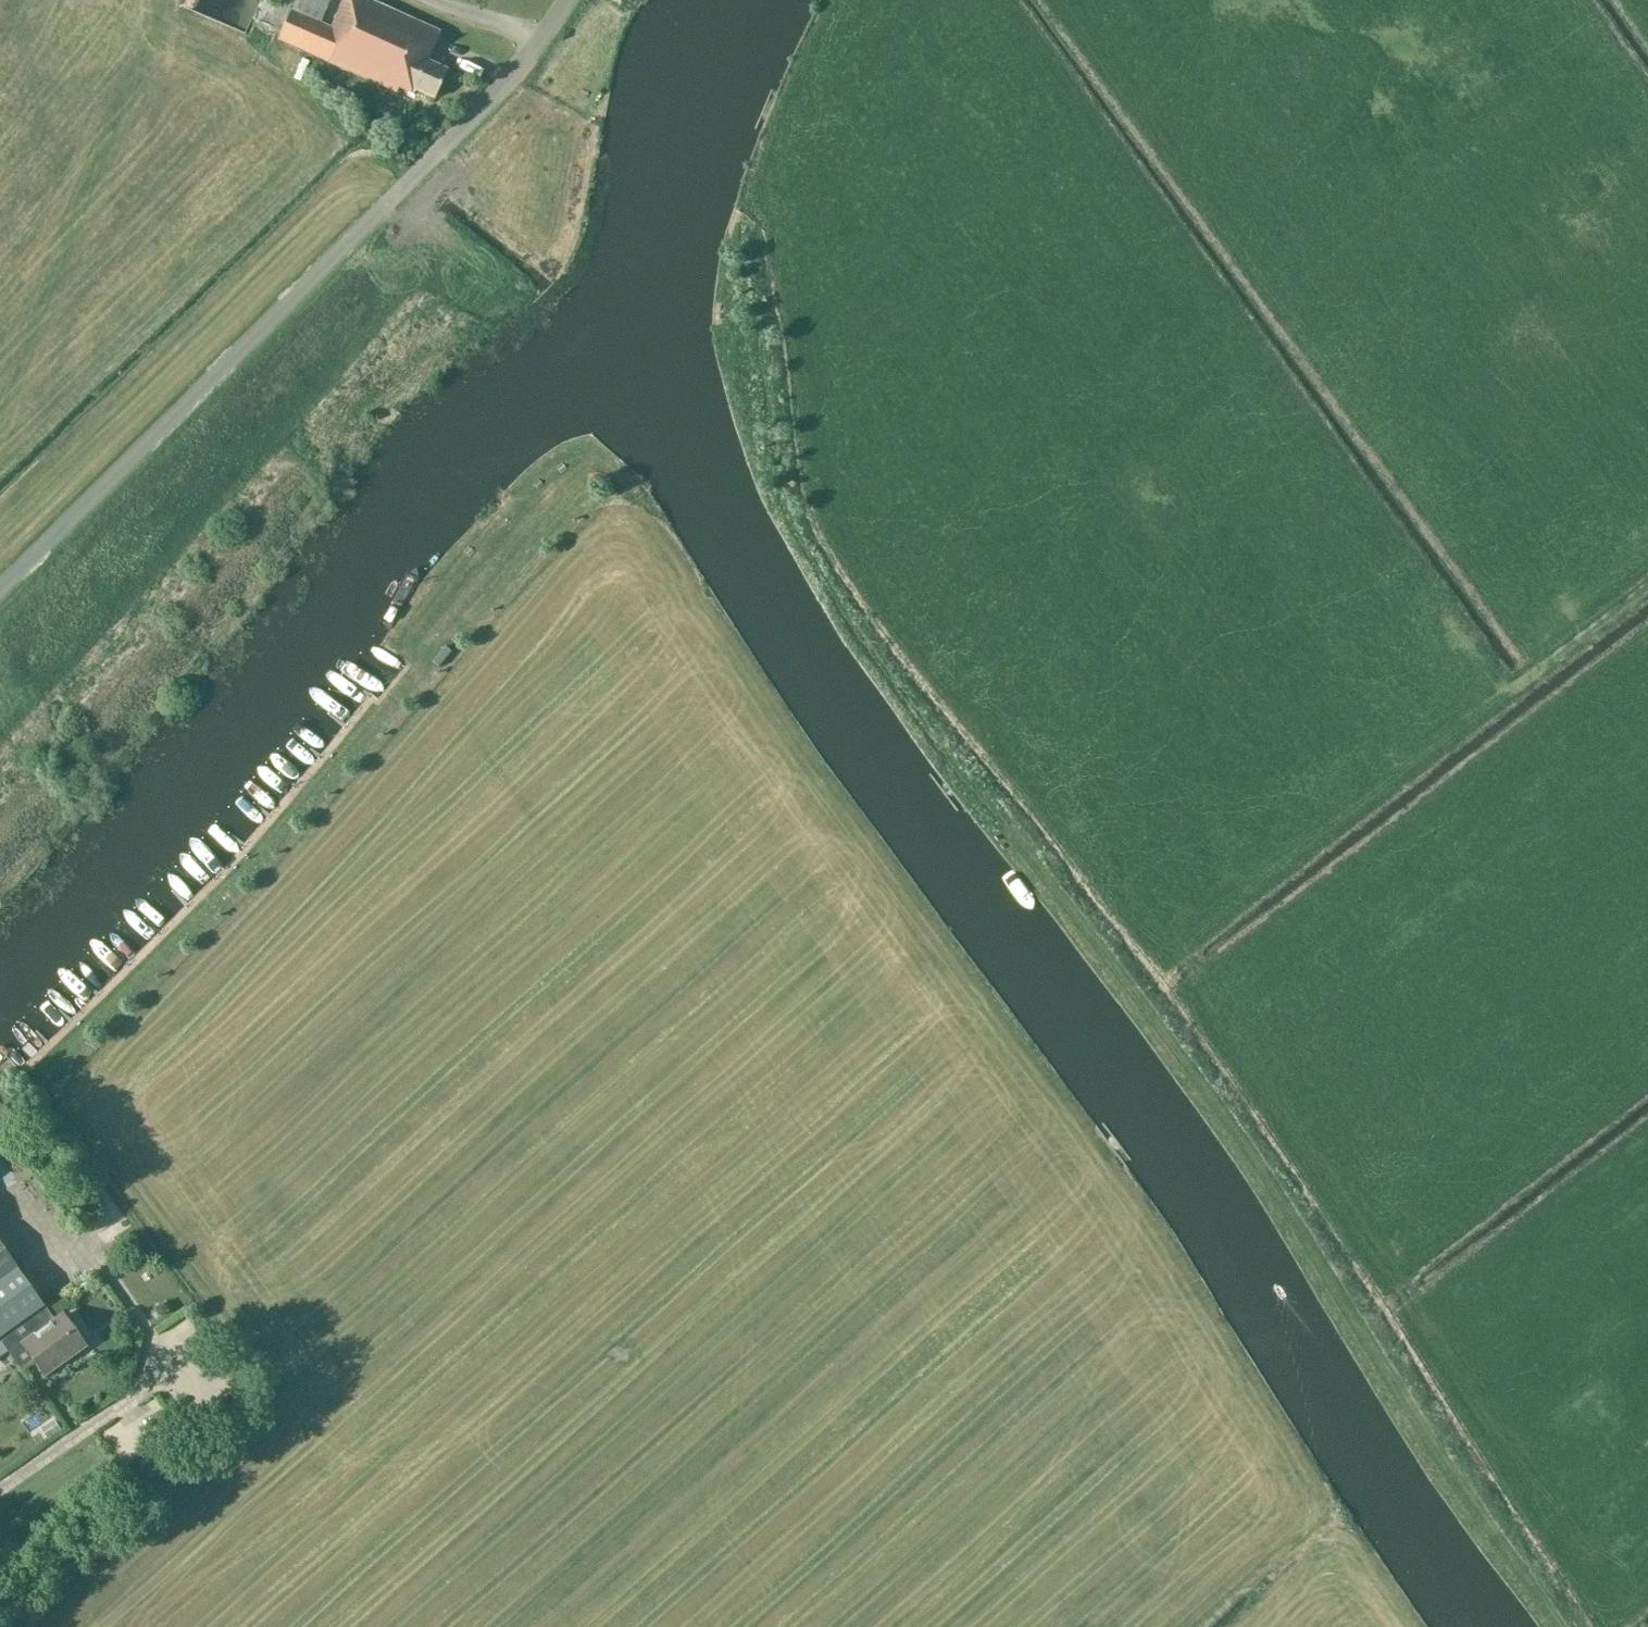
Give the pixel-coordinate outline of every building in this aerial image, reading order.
[(247,25),(256,0),(189,0),(187,4),(247,25)] [(399,88),(413,95),(415,91),(434,100),(448,70),(427,60),(441,32),(370,0),(296,0),(278,39),(398,91),(399,88)] [(337,76),(332,87),(348,95),(353,84),(337,76)] [(12,1181),(0,1159),(0,1188),(12,1181)] [(44,1377),(85,1347),(63,1317),(51,1326),(39,1310),(43,1307),(0,1246),(0,1341),(21,1370),(33,1362),(44,1377)]
